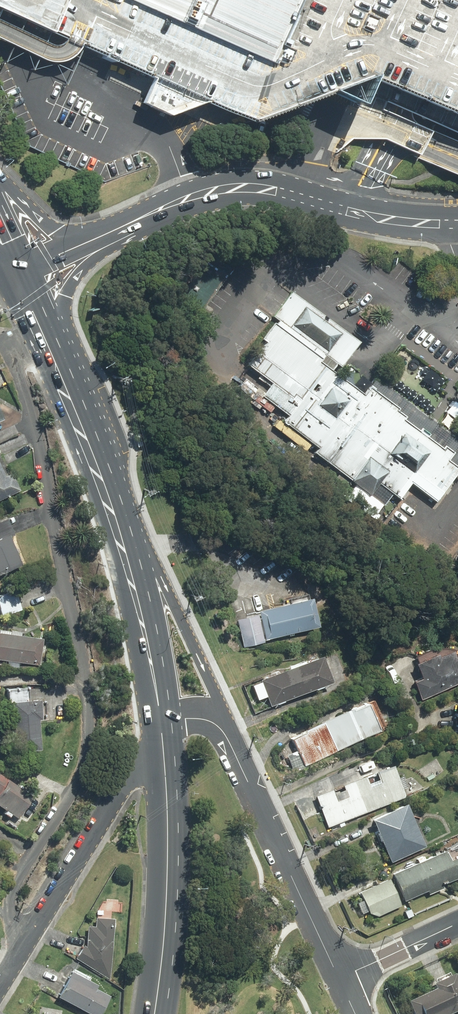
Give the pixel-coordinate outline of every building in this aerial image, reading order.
[(76,42),(84,46),(155,78),(144,103),(174,116),(212,101),(236,111),(260,120),(293,107),(309,100),(316,98),(339,89),(371,104),(353,139),(387,139),(421,155),(419,158),(440,167),(457,174),(457,0),(0,0),(0,9),(76,42)] [(275,322),(273,326),(319,360),(321,357),(333,366),(337,369),(356,343),(289,293),(270,318),(275,322)] [(313,456),(348,482),(366,458),(386,473),(377,485),(396,500),(408,484),(432,502),(455,471),(443,462),(449,455),(442,449),(440,452),(421,439),(424,435),(418,431),(416,434),(399,422),(401,419),(392,413),(394,410),(366,390),(361,397),(327,373),(333,366),(321,357),(319,360),(273,326),(271,325),(259,341),(264,344),(245,368),(268,385),(259,398),(285,417),(280,424),(317,450),(313,456)] [(0,471),(0,497),(15,490),(9,477),(4,479),(0,471)] [(20,565),(8,539),(13,536),(5,521),(5,520),(0,522),(0,574),(20,565)] [(0,595),(0,617),(1,619),(20,612),(13,591),(0,595)] [(314,627),(305,598),(233,621),(242,650),(314,627)] [(40,665),(43,639),(0,634),(0,660),(40,665)] [(450,648),(411,667),(417,680),(410,683),(418,700),(457,680),(457,657),(455,658),(450,648)] [(258,678),(268,707),(325,686),(314,657),(258,678)] [(30,698),(5,703),(12,745),(37,740),(30,698)] [(288,737),(302,767),(377,732),(363,702),(288,737)] [(396,778),(392,767),(312,797),(323,829),(403,799),(400,791),(405,789),(400,776),(396,778)] [(0,780),(0,813),(18,824),(33,800),(0,780)] [(405,805),(368,822),(386,863),(424,846),(405,805)] [(402,900),(457,879),(457,848),(456,843),(390,869),(402,900)] [(113,918),(109,917),(109,912),(95,911),(95,918),(92,919),(92,927),(84,927),(82,945),(80,945),(72,959),(107,978),(111,928),(114,929),(115,921),(112,921),(113,918)] [(423,984),(426,992),(404,1001),(409,1013),(457,1013),(457,996),(450,974),(423,984)] [(52,998),(85,1013),(99,1013),(107,995),(63,975),(52,998)]
